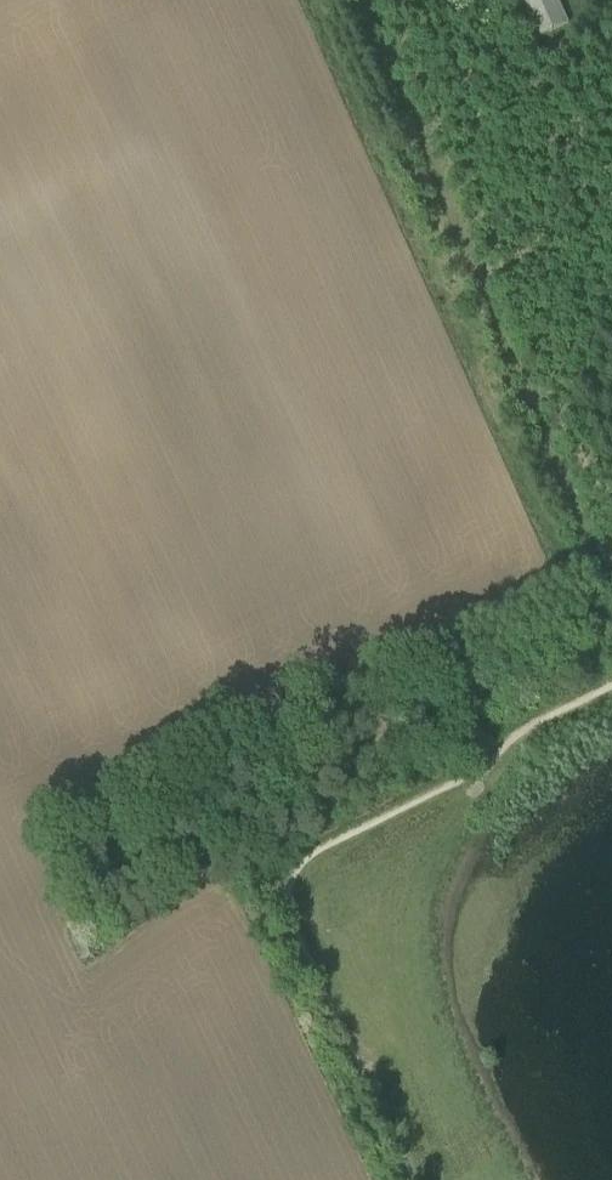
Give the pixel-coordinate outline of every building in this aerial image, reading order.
[(569,24),(559,0),(522,0),(538,37),(569,24)]
